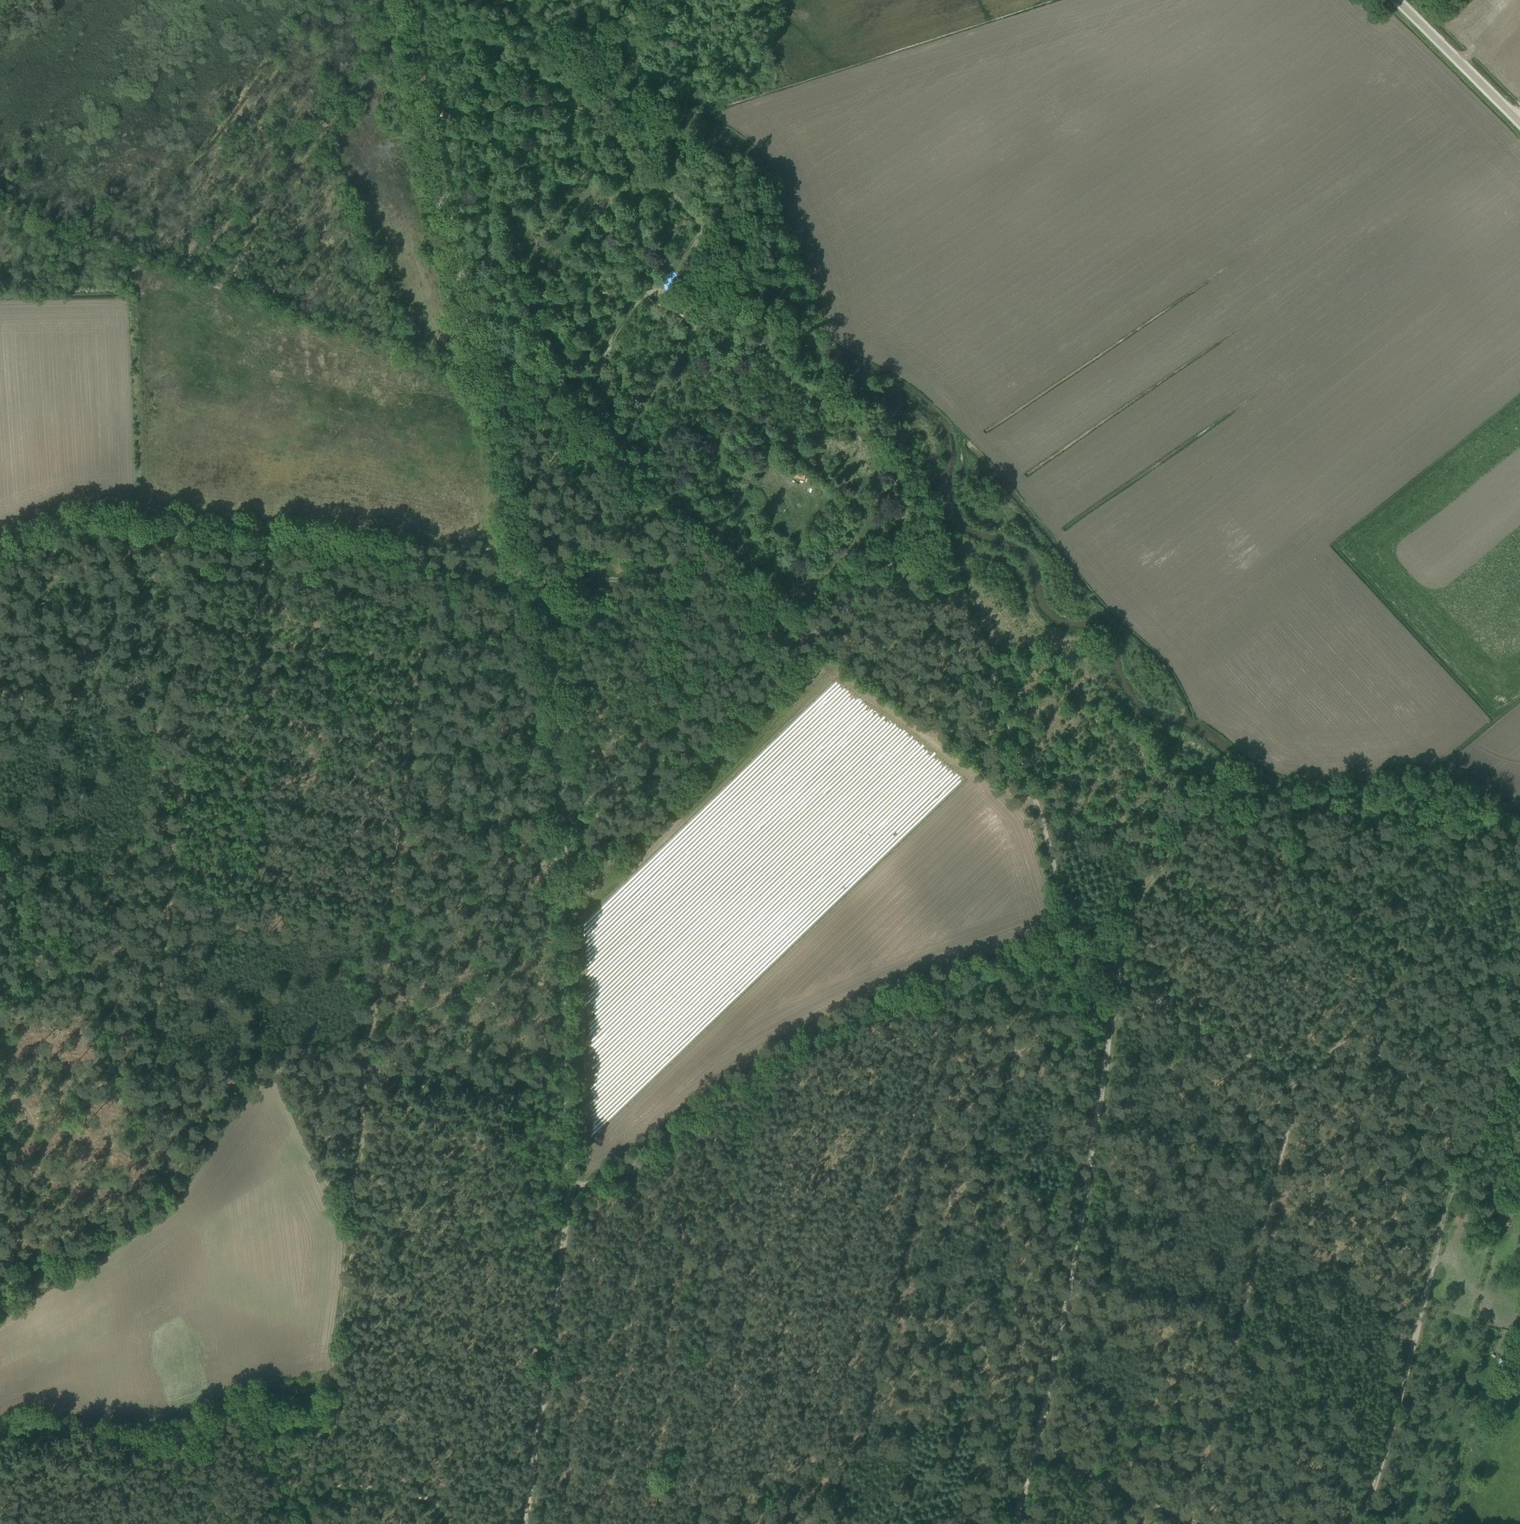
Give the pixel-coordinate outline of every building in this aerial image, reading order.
[(794,471),(793,476),(804,479),(806,474),(794,471)]
